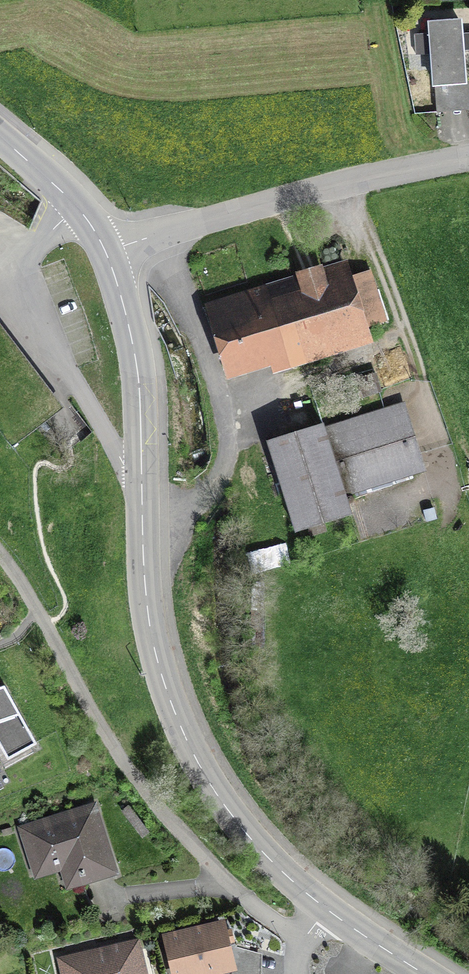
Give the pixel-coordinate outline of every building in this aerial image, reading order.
[(427,33),(413,34),(415,57),(429,56),(432,90),(434,90),(435,98),(431,98),(432,103),(412,105),(413,115),(468,111),(468,83),(467,83),(465,52),(468,52),(468,34),(464,34),(463,21),(427,23),(427,33)] [(203,306),(228,383),(270,370),(272,377),(374,345),(369,329),(390,322),(374,270),(353,277),(347,260),(203,306)] [(404,402),(325,428),(324,426),(266,444),(295,537),(353,519),(346,497),(426,472),(404,402)] [(439,520),(435,508),(424,511),(427,523),(439,520)] [(0,690),(0,750),(8,764),(37,747),(4,689),(0,690)] [(34,881),(53,875),(58,893),(65,890),(66,893),(119,877),(97,803),(18,826),(34,881)] [(130,806),(121,812),(143,841),(151,834),(130,806)] [(4,838),(15,835),(13,826),(1,830),(4,838)] [(162,936),(170,973),(237,973),(231,946),(235,945),(232,931),(228,932),(225,922),(162,936)] [(140,938),(55,957),(59,973),(148,973),(140,938)]
